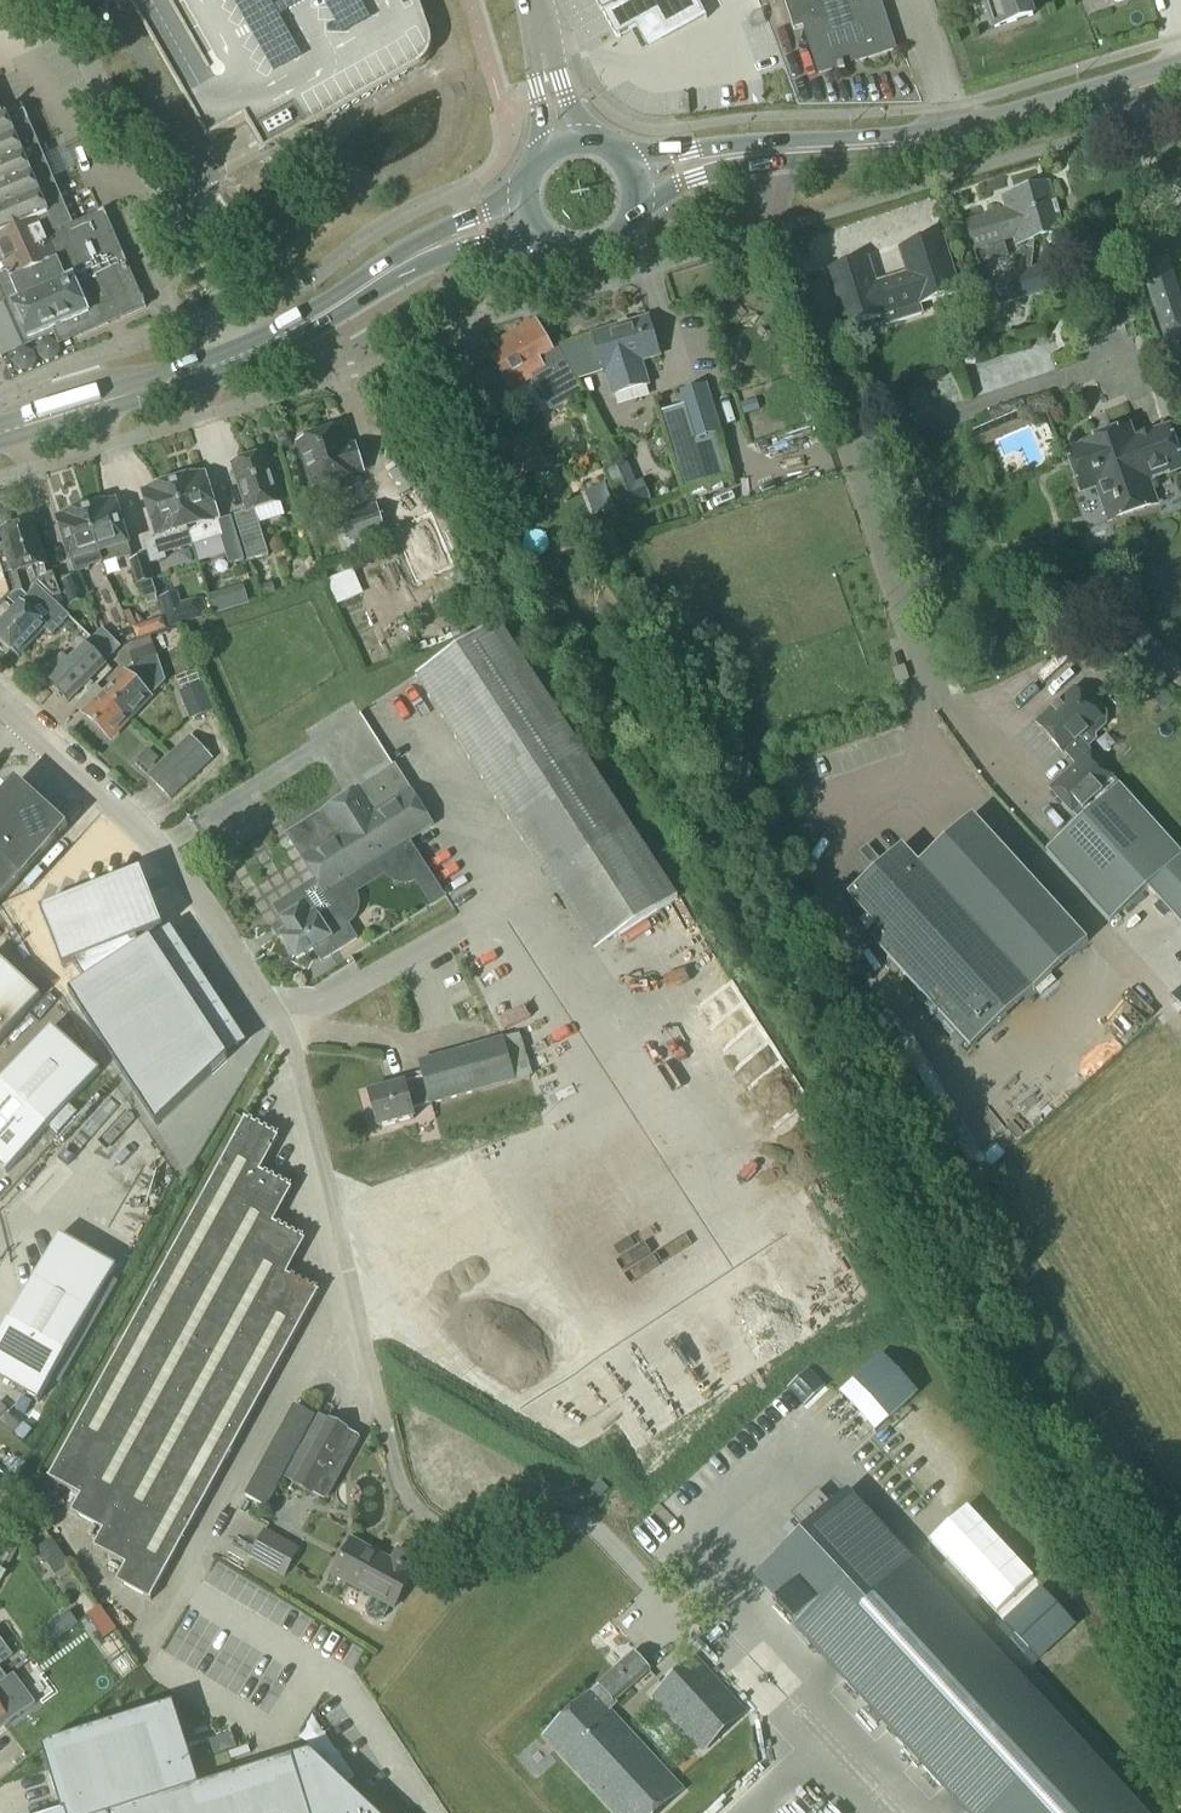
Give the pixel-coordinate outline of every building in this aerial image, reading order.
[(418,68),(420,67),(422,65),(423,64),(425,62),(426,60),(428,58),(429,56),(430,54),(430,52),(431,50),(431,47),(431,45),(431,43),(431,40),(430,38),(430,36),(417,0),(166,0),(177,19),(148,35),(208,142),(245,121),(263,152),(226,173),(227,175),(418,68)] [(630,30),(640,24),(644,30),(653,25),(650,19),(654,16),(666,37),(704,16),(696,0),(593,0),(602,15),(615,38),(630,30)] [(820,75),(895,52),(878,0),(787,0),(784,1),(793,30),(810,25),(817,47),(811,49),(820,75)] [(995,29),(1032,17),(1027,0),(986,0),(995,29)] [(142,85),(137,77),(130,82),(134,89),(142,85)] [(2,359),(31,346),(29,342),(63,327),(69,341),(121,318),(127,316),(145,308),(138,292),(104,213),(73,226),(55,184),(44,158),(43,156),(49,154),(46,147),(40,150),(23,110),(22,108),(21,108),(22,111),(4,118),(0,110),(0,354),(2,359)] [(1034,242),(1046,238),(1048,246),(1060,242),(1058,234),(1063,233),(1048,184),(1004,197),(1008,212),(966,224),(973,250),(1015,237),(1018,247),(1028,243),(1026,272),(984,284),(991,307),(1050,290),(1043,267),(1031,270),(1034,242)] [(844,329),(884,317),(887,326),(922,315),(919,305),(959,292),(942,237),(900,250),(911,284),(878,294),(868,261),(826,274),(844,329)] [(1166,259),(1143,267),(1158,313),(1180,305),(1166,259)] [(648,319),(575,341),(584,373),(603,368),(604,374),(620,369),(627,392),(648,386),(641,363),(659,357),(648,319)] [(503,355),(494,360),(495,361),(512,392),(533,381),(545,402),(577,384),(557,348),(551,352),(535,323),(497,344),(503,355)] [(1163,329),(1168,343),(1180,339),(1180,323),(1163,329)] [(679,396),(683,408),(693,441),(719,434),(705,387),(679,395),(679,396)] [(756,400),(740,404),(744,415),(759,410),(756,400)] [(683,408),(659,415),(667,444),(681,491),(731,476),(719,434),(693,441),(683,408)] [(1101,496),(1112,492),(1121,518),(1155,506),(1146,482),(1153,479),(1153,477),(1166,472),(1167,474),(1180,469),(1168,432),(1133,444),(1128,431),(1084,447),(1084,449),(1068,455),(1082,493),(1098,487),(1101,496)] [(299,447),(313,491),(333,485),(337,495),(356,488),(353,479),(362,476),(354,448),(347,451),(342,434),(299,447)] [(255,514),(281,506),(265,456),(233,467),(247,514),(235,518),(249,563),(269,557),(255,514)] [(634,484),(627,466),(609,473),(617,491),(634,484)] [(203,475),(174,484),(189,535),(193,548),(222,539),(230,565),(244,560),(240,550),(237,539),(231,519),(218,523),(203,475)] [(146,545),(143,546),(146,558),(148,565),(166,560),(161,547),(176,542),(175,539),(189,535),(174,484),(143,493),(158,541),(146,545)] [(115,502),(87,511),(103,564),(116,560),(117,563),(132,559),(115,502)] [(379,546),(376,536),(385,533),(377,505),(341,517),(350,544),(354,543),(357,552),(379,546)] [(58,519),(75,576),(90,572),(89,568),(103,564),(87,511),(58,519)] [(15,571),(2,575),(9,597),(10,596),(23,592),(18,577),(32,572),(35,582),(53,600),(62,597),(53,575),(48,577),(32,525),(3,533),(15,571)] [(153,582),(152,578),(146,558),(129,563),(137,587),(139,586),(152,582),(153,582)] [(5,601),(9,597),(2,575),(0,568),(0,607),(5,601)] [(1075,587),(1082,596),(1094,587),(1087,577),(1075,587)] [(70,608),(76,606),(87,602),(79,578),(62,583),(70,608)] [(152,582),(139,586),(143,599),(156,595),(152,582)] [(274,585),(261,589),(265,600),(277,596),(274,585)] [(0,628),(0,642),(2,645),(0,647),(0,648),(10,658),(13,655),(16,657),(41,630),(50,638),(69,617),(40,590),(31,599),(24,591),(23,592),(10,596),(9,597),(5,601),(16,611),(0,628)] [(232,591),(213,597),(218,613),(237,607),(232,591)] [(497,624),(415,678),(522,842),(542,828),(615,940),(677,899),(497,624)] [(86,646),(104,663),(120,647),(102,630),(86,645),(86,646)] [(86,645),(49,682),(69,703),(106,665),(86,645)] [(153,647),(131,654),(134,665),(134,666),(157,658),(153,647)] [(969,648),(961,653),(961,662),(968,666),(976,662),(976,653),(969,648)] [(909,681),(900,655),(890,659),(894,671),(892,671),(897,685),(909,681)] [(150,698),(165,682),(157,658),(134,666),(134,665),(125,674),(104,695),(130,720),(150,699),(150,698)] [(1162,692),(1153,681),(1144,690),(1153,700),(1164,712),(1173,704),(1162,692)] [(179,694),(190,721),(214,712),(203,685),(179,694)] [(1034,725),(1063,757),(1065,755),(1074,766),(1050,788),(1049,789),(1073,814),(1075,812),(1082,820),(1046,852),(1110,923),(1148,888),(1180,859),(1180,854),(1138,806),(1120,785),(1119,785),(1113,778),(1114,777),(1081,740),(1091,731),(1096,736),(1106,726),(1107,714),(1097,704),(1091,704),(1089,705),(1074,688),(1034,725)] [(110,740),(130,720),(104,695),(85,715),(110,740)] [(192,739),(171,759),(192,779),(209,763),(209,757),(192,739)] [(170,800),(192,779),(171,759),(150,779),(170,800)] [(432,827),(394,768),(287,836),(315,879),(272,907),(282,922),(308,906),(320,924),(339,913),(348,926),(351,924),(353,921),(356,917),(358,913),(359,909),(359,904),(359,900),(357,895),(385,877),(387,879),(389,881),(394,884),(399,885),(404,886),(409,886),(416,884),(431,908),(446,898),(410,841),(432,827)] [(0,802),(0,852),(41,807),(40,806),(37,810),(13,788),(0,802)] [(41,807),(0,852),(0,857),(22,877),(67,828),(66,826),(61,832),(38,811),(41,807)] [(919,866),(902,847),(847,898),(880,933),(871,941),(971,1051),(1088,943),(973,817),(919,866)] [(22,877),(0,857),(0,902),(22,877)] [(1148,888),(1180,925),(1180,859),(1148,888)] [(138,879),(42,916),(62,970),(74,966),(86,984),(69,995),(156,1128),(228,1060),(227,1058),(151,942),(150,941),(140,948),(138,941),(159,933),(138,879)] [(282,922),(275,927),(297,961),(313,950),(321,962),(357,940),(348,926),(339,913),(320,924),(308,906),(282,922)] [(41,998),(40,996),(38,998),(0,963),(0,1042),(41,998)] [(45,1133),(100,1072),(99,1071),(95,1074),(50,1033),(53,1030),(52,1028),(0,1085),(0,1092),(45,1133)] [(504,1040),(419,1064),(426,1088),(407,1093),(405,1085),(369,1095),(379,1130),(416,1119),(413,1111),(533,1077),(528,1061),(511,1066),(504,1040)] [(0,1092),(0,1153),(13,1165),(5,1174),(7,1175),(45,1133),(0,1092)] [(213,1179),(49,1480),(65,1488),(81,1497),(72,1513),(72,1514),(104,1532),(94,1548),(126,1566),(117,1583),(150,1601),(319,1293),(287,1276),(305,1242),(290,1233),(273,1224),(289,1195),(291,1190),(271,1179),(260,1173),(279,1139),(245,1120),(213,1179)] [(117,1268),(115,1267),(114,1269),(61,1238),(62,1237),(60,1236),(0,1341),(0,1375),(40,1398),(37,1404),(39,1405),(117,1268)] [(360,1439),(320,1417),(317,1415),(282,1479),(325,1502),(360,1439)] [(761,1577),(782,1600),(779,1603),(798,1624),(802,1621),(979,1812),(1025,1812),(1087,1755),(848,1497),(834,1510),(807,1534),(761,1577)] [(967,1509),(931,1542),(997,1614),(1033,1579),(967,1509)] [(265,1531),(250,1557),(249,1559),(285,1579),(300,1550),(265,1531)] [(55,1577),(70,1566),(51,1537),(36,1548),(55,1577)] [(353,1541),(332,1578),(372,1600),(366,1611),(368,1618),(375,1622),(383,1620),(389,1609),(392,1611),(413,1574),(411,1573),(417,1562),(397,1551),(390,1563),(353,1541)] [(116,1635),(102,1615),(90,1623),(104,1643),(116,1635)] [(0,1639),(0,1668),(14,1658),(0,1639)] [(591,1693),(609,1713),(617,1706),(615,1703),(651,1671),(634,1653),(591,1693)] [(654,1697),(704,1752),(745,1715),(695,1660),(654,1697)] [(9,1681),(8,1679),(7,1680),(0,1671),(0,1687),(9,1681)] [(609,1713),(591,1693),(543,1737),(614,1812),(660,1812),(682,1793),(609,1713)] [(11,1712),(4,1702),(0,1704),(0,1720),(11,1712)] [(311,1753),(200,1788),(174,1705),(50,1744),(42,1750),(62,1812),(374,1812),(311,1753)] [(1087,1755),(1025,1812),(1138,1812),(1087,1755)]
